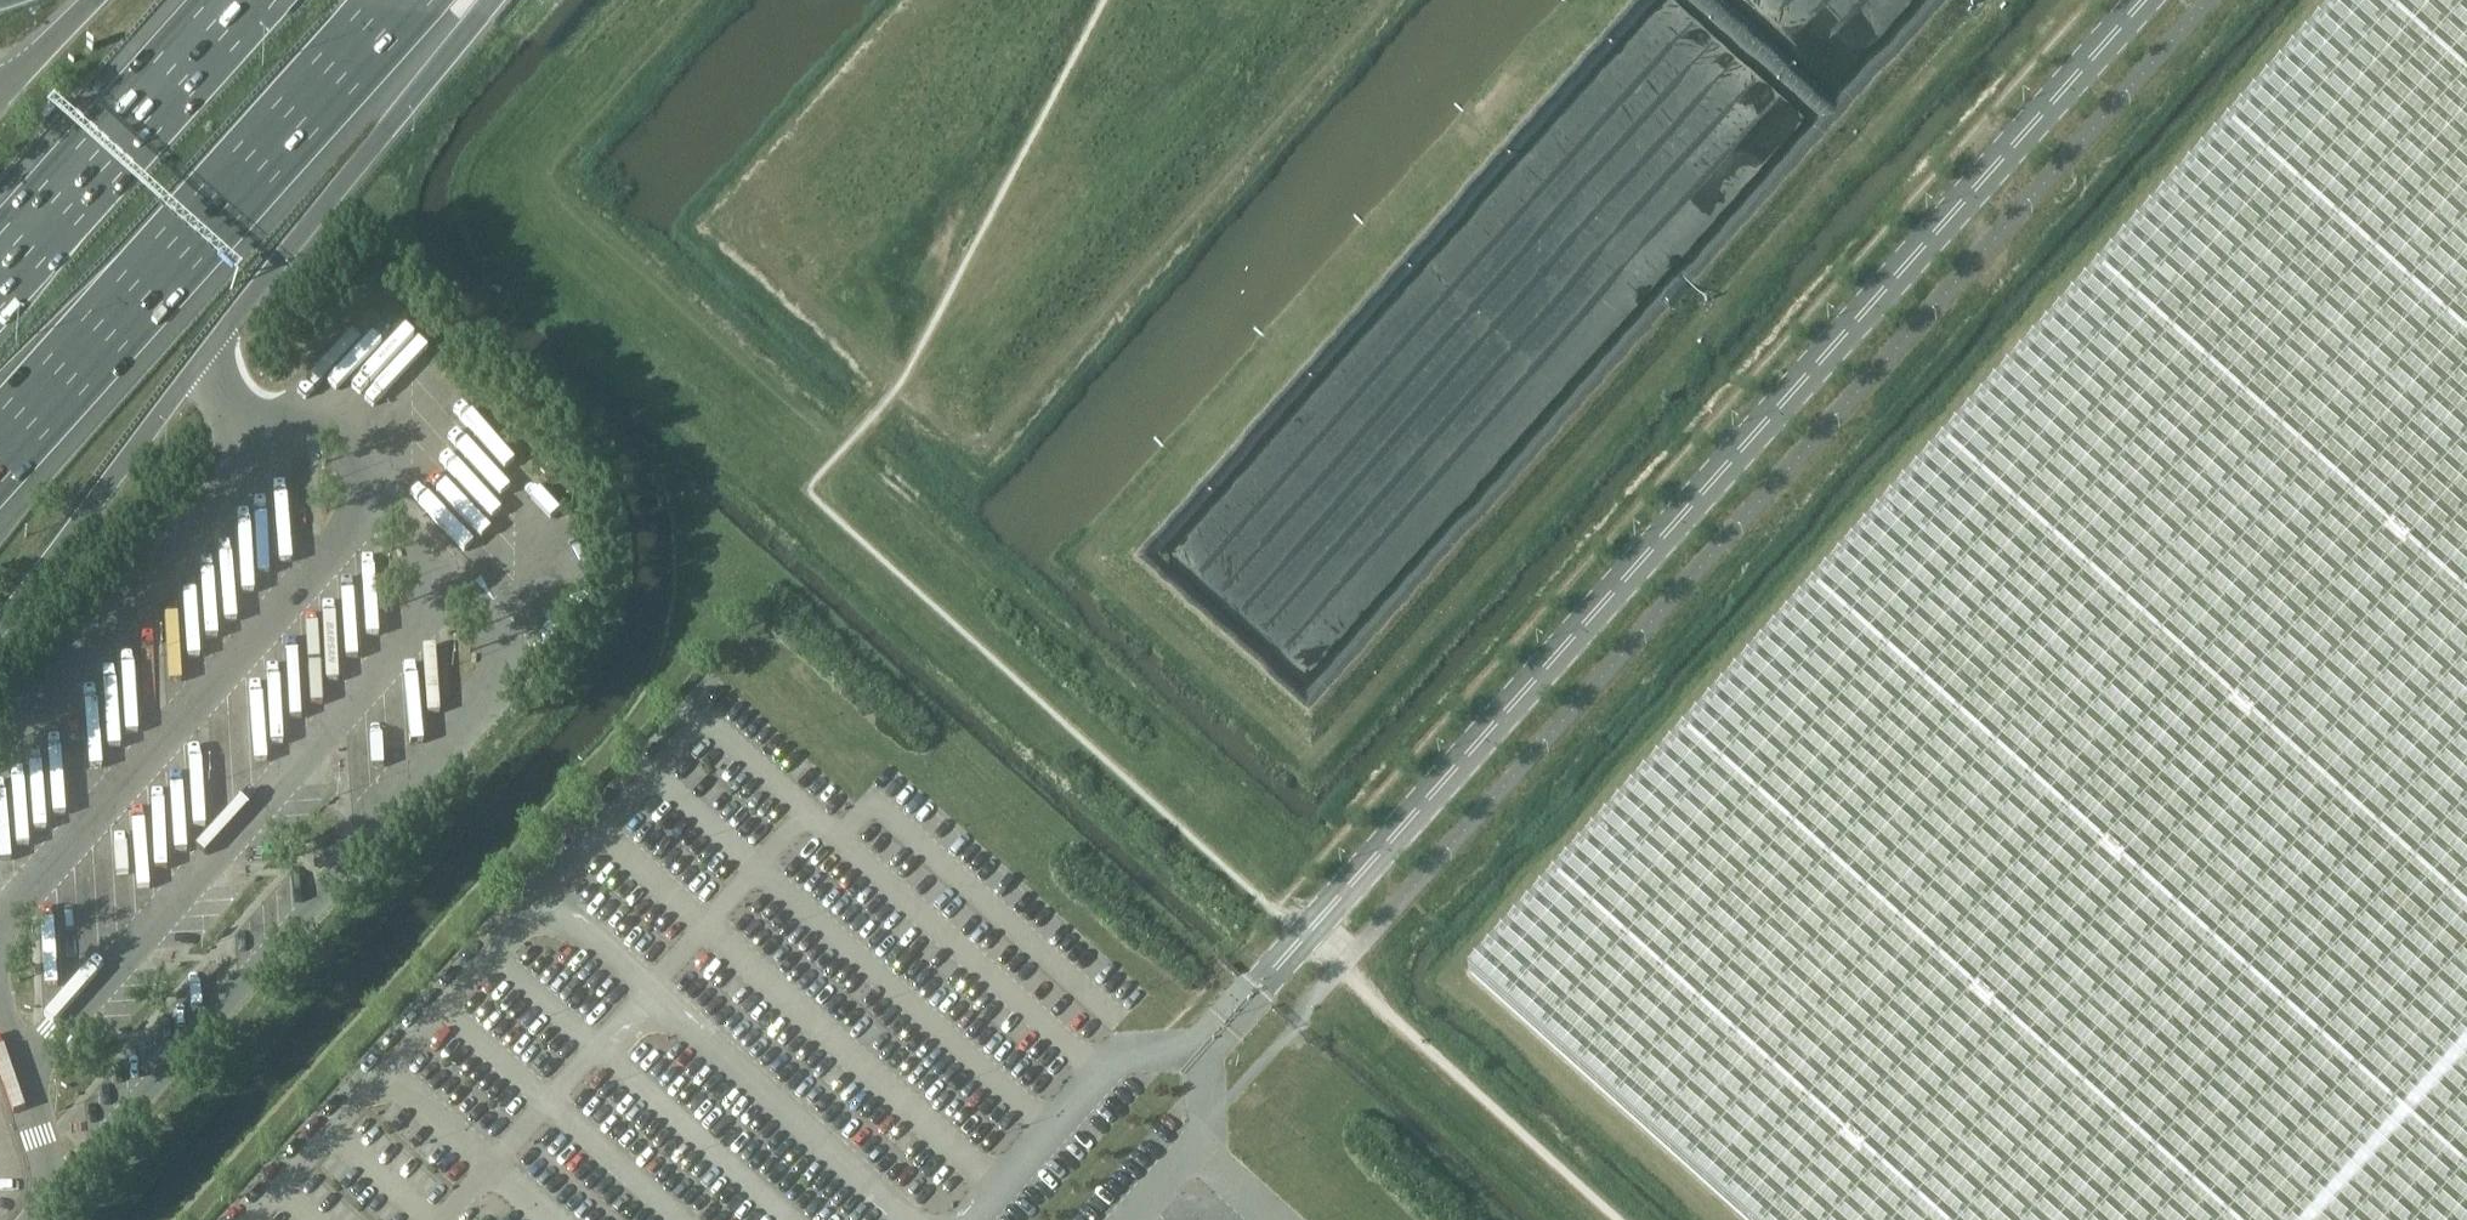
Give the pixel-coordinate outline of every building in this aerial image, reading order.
[(1470,973),(1746,1219),(2466,1219),(2466,0),(2343,0),(1470,973)] [(1843,80),(1862,41),(1879,40),(1897,0),(1753,0),(1843,80)]
